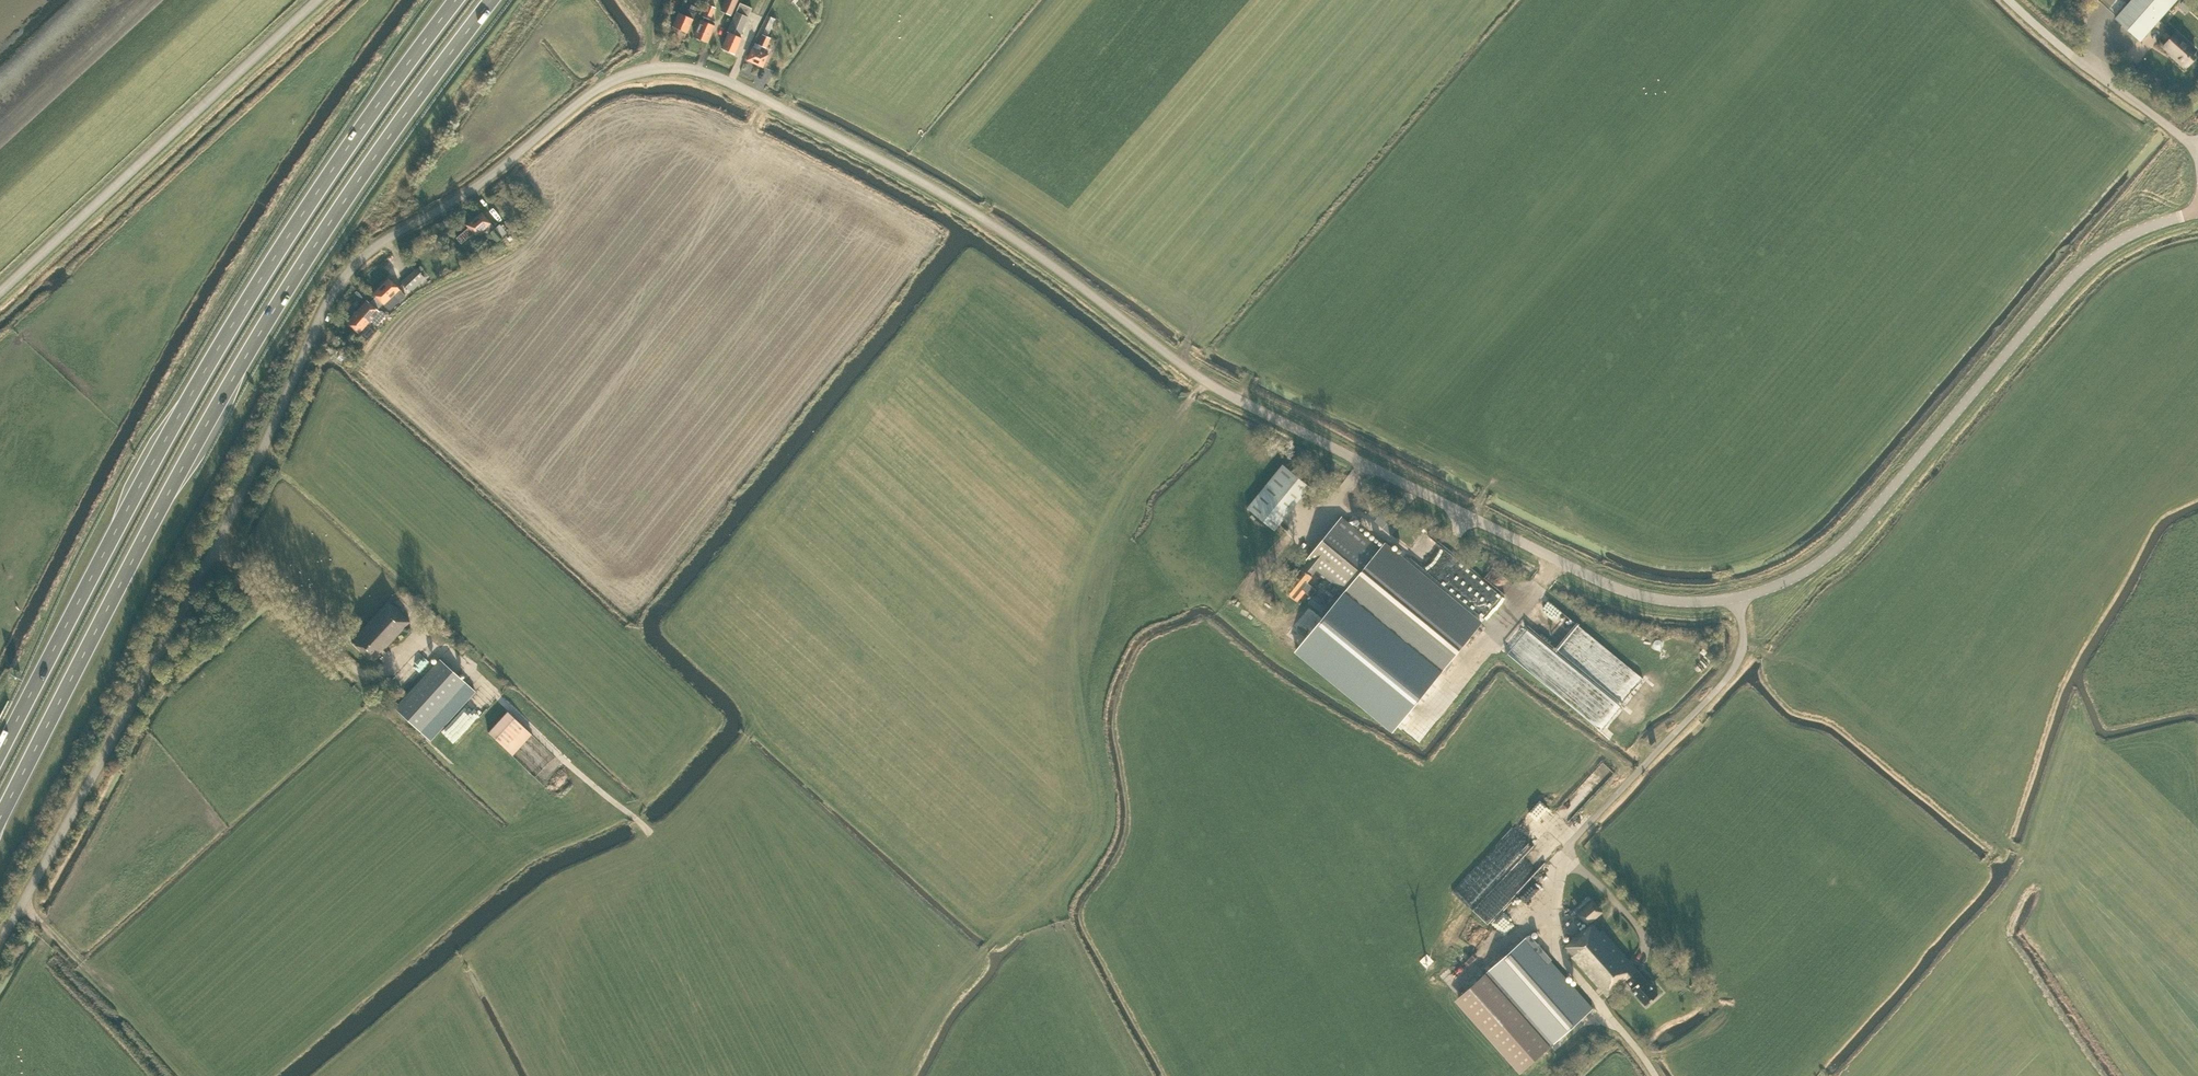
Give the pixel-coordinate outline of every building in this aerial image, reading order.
[(737,0),(726,0),(721,10),(731,14),(737,0)] [(2140,41),(2176,0),(2131,0),(2115,18),(2140,41)] [(2190,0),(2183,0),(2178,6),(2187,14),(2195,5),(2190,0)] [(687,32),(695,12),(693,11),(696,5),(690,2),(687,9),(681,6),(672,26),(687,32)] [(741,37),(739,36),(741,32),(752,8),(740,2),(727,31),(728,32),(722,48),(734,53),(741,37)] [(702,21),(701,20),(694,36),(707,41),(715,22),(710,19),(715,7),(708,4),(703,16),(704,17),(702,21)] [(776,18),(771,16),(763,34),(766,36),(768,36),(776,18)] [(2174,58),(2185,68),(2194,57),(2191,55),(2196,50),(2176,32),(2175,33),(2176,33),(2164,46),(2163,46),(2175,57),(2174,58)] [(767,54),(759,51),(762,46),(766,47),(770,37),(768,36),(766,36),(762,34),(758,44),(755,42),(747,59),(762,66),(767,54)] [(489,233),(490,232),(497,240),(506,232),(499,224),(495,228),(481,211),(466,224),(475,235),(483,229),(485,231),(487,230),(489,233)] [(473,233),(468,227),(456,238),(461,243),(473,233)] [(410,290),(425,276),(417,268),(415,267),(401,281),(410,290)] [(405,295),(389,278),(373,293),(376,295),(372,299),(380,306),(383,303),(393,294),(399,301),(405,295)] [(376,309),(380,306),(372,299),(369,302),(366,300),(356,311),(369,321),(371,319),(377,324),(386,314),(381,310),(380,310),(378,311),(376,309)] [(367,330),(369,332),(372,330),(366,324),(369,321),(356,311),(347,322),(359,333),(360,331),(364,334),(367,330)] [(1275,529),(1310,486),(1283,464),(1248,507),(1275,529)] [(1482,621),(1385,541),(1381,546),(1345,516),(1309,558),(1311,559),(1305,566),(1305,565),(1286,587),(1284,590),(1297,600),(1306,591),(1302,588),(1312,576),(1311,575),(1317,568),(1338,585),(1344,591),(1338,599),(1435,679),(1482,621)] [(1312,582),(1321,588),(1327,578),(1317,573),(1312,582)] [(1321,612),(1328,604),(1316,594),(1309,602),(1321,612)] [(351,640),(373,661),(380,653),(379,653),(385,646),(386,647),(410,621),(388,601),(351,640)] [(1530,622),(1511,649),(1529,662),(1535,653),(1529,649),(1534,642),(1541,646),(1544,641),(1548,644),(1553,638),(1530,622)] [(475,692),(464,682),(439,659),(434,665),(418,650),(390,681),(406,696),(395,708),(431,740),(475,692)] [(513,754),(532,734),(507,711),(488,731),(513,754)] [(1976,846),(1986,854),(1990,848),(1979,841),(1976,846)] [(1602,930),(1600,931),(1591,921),(1603,911),(1589,896),(1574,909),(1589,925),(1566,945),(1574,954),(1572,956),(1607,995),(1625,979),(1632,987),(1631,988),(1646,1004),(1658,993),(1602,930)] [(1528,935),(1456,1000),(1520,1072),(1593,1008),(1528,935)]
